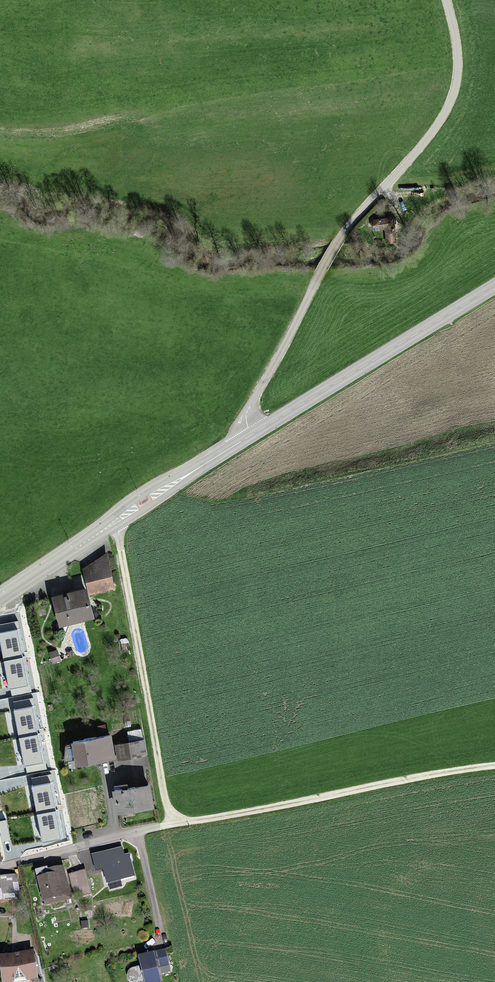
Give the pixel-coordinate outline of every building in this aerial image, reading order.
[(107,561),(84,566),(90,593),(113,587),(107,561)] [(83,588),(50,596),(57,626),(91,618),(83,588)] [(0,635),(0,639),(10,689),(29,685),(19,631),(0,635)] [(34,709),(15,713),(26,766),(45,763),(34,709)] [(112,733),(72,738),(75,762),(115,757),(114,745),(112,733)] [(140,739),(114,745),(115,757),(117,763),(145,756),(140,739)] [(147,783),(115,788),(118,811),(150,806),(147,783)] [(52,784),(33,788),(43,842),(63,838),(52,784)] [(122,847),(92,854),(96,869),(104,867),(107,881),(134,875),(129,854),(124,855),(122,847)] [(46,867),(36,869),(45,904),(71,897),(63,866),(47,870),(46,867)] [(84,870),(69,874),(75,897),(90,893),(84,870)] [(0,878),(0,899),(19,896),(15,875),(0,878)] [(139,955),(145,981),(160,981),(158,974),(169,971),(164,949),(139,955)] [(0,959),(0,974),(1,981),(15,981),(33,979),(30,954),(0,959)]
